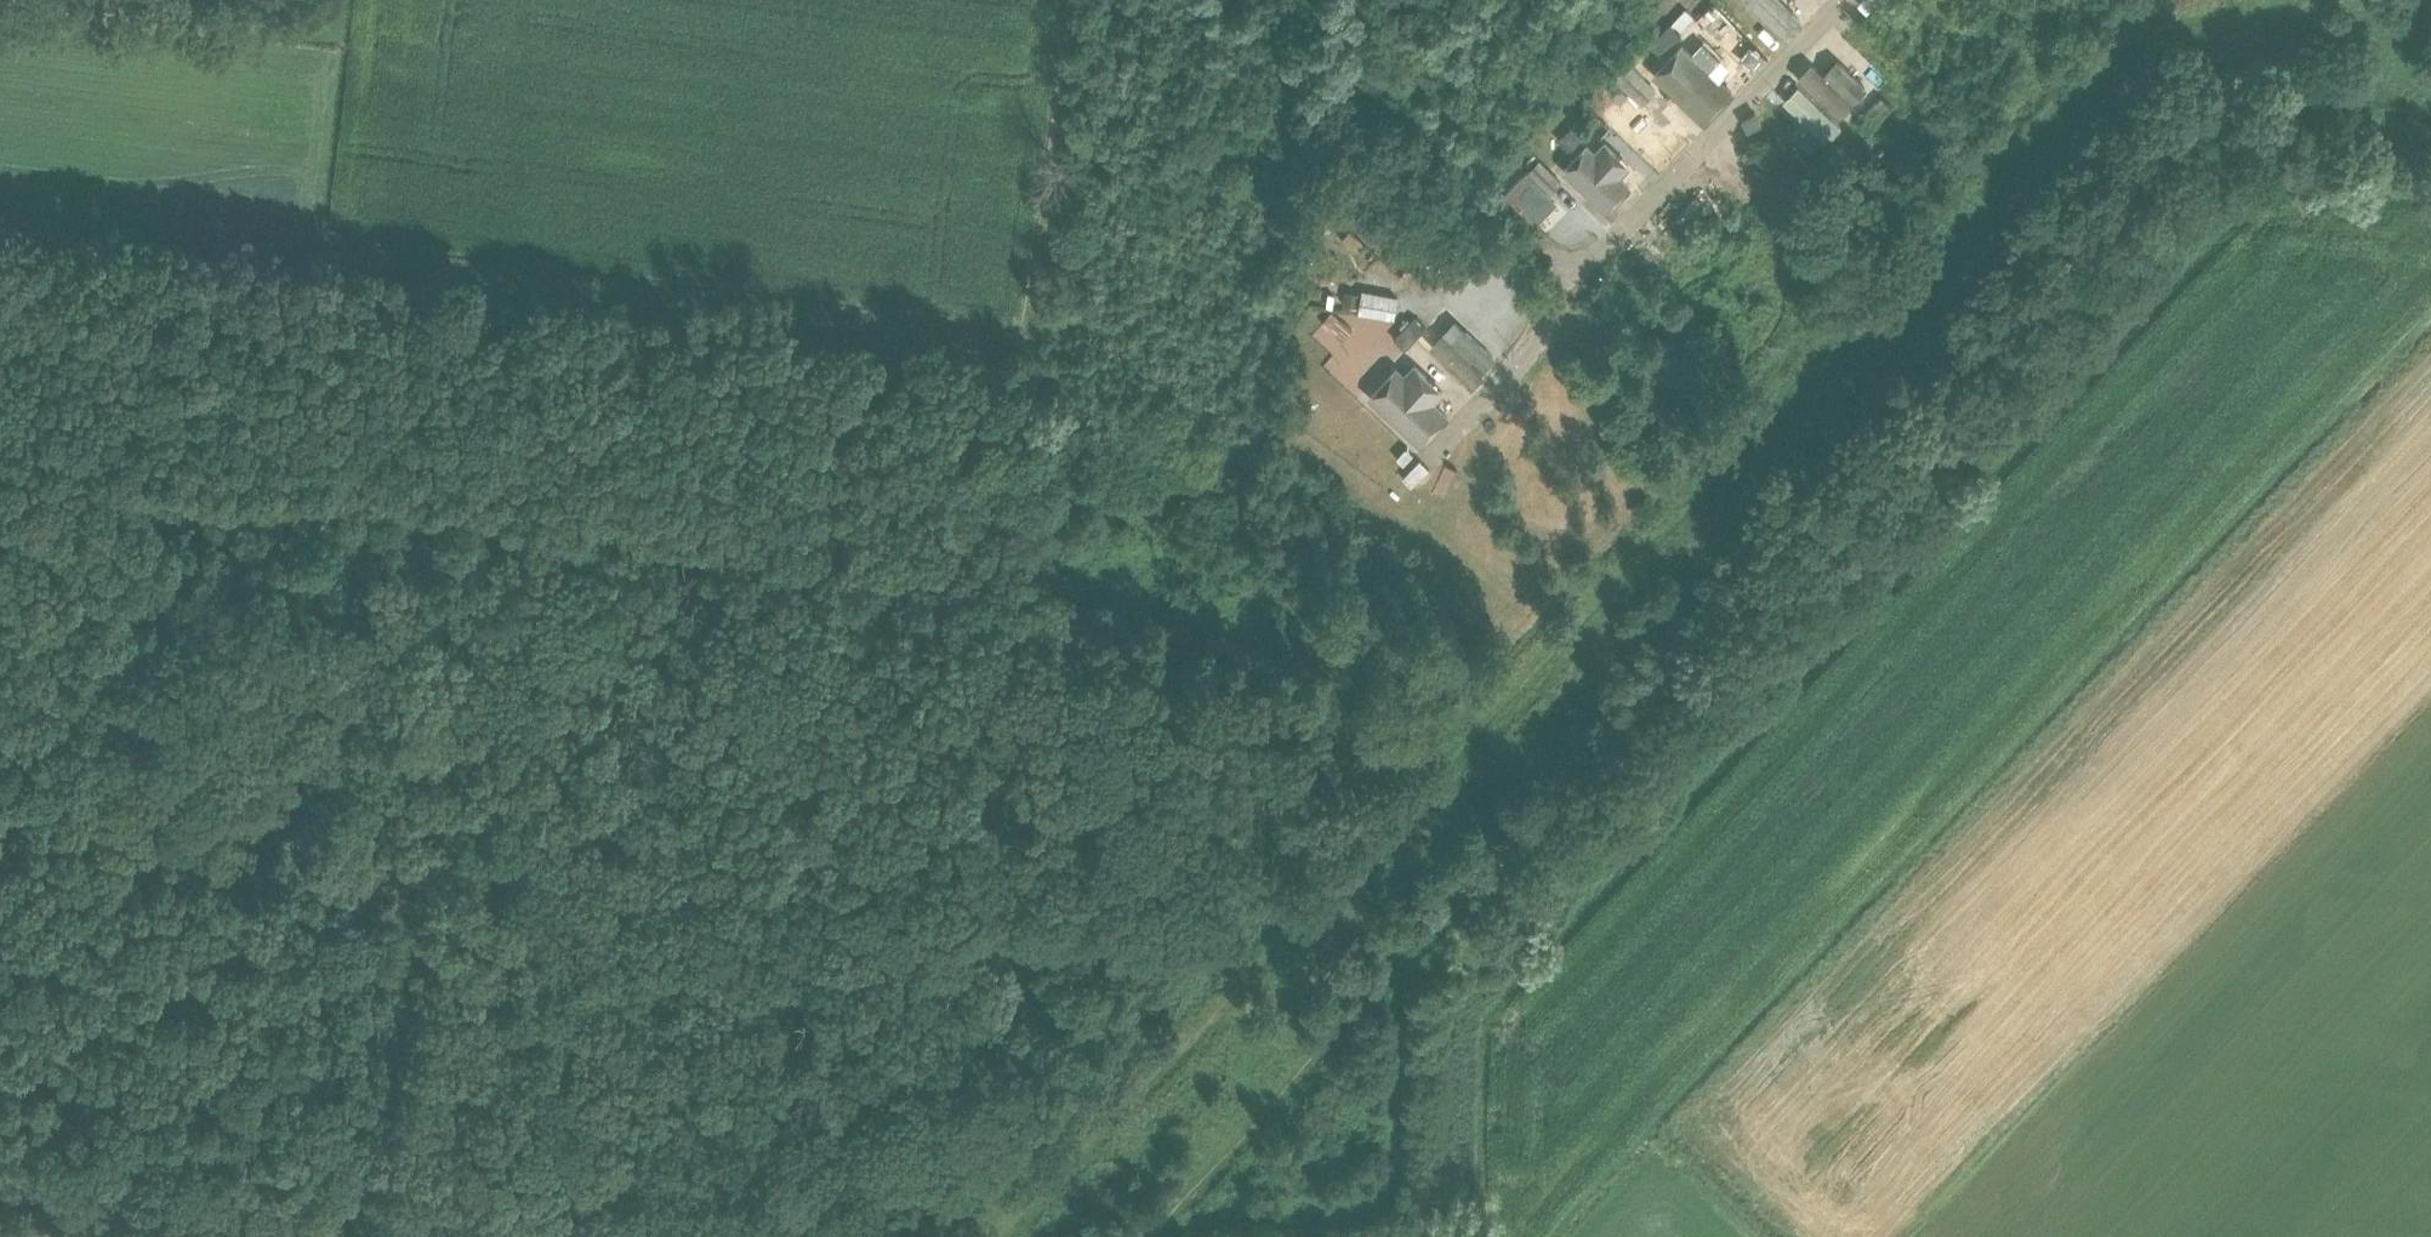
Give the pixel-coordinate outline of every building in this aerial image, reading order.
[(1796,20),(1775,0),(1739,0),(1779,38),(1796,20)] [(1844,7),(1856,17),(1869,0),(1849,0),(1844,7)] [(1661,57),(1682,35),(1671,25),(1651,47),(1661,57)] [(1676,44),(1646,78),(1700,127),(1731,93),(1721,84),(1729,76),(1693,44),(1685,53),(1676,44)] [(1656,87),(1627,61),(1613,77),(1642,103),(1656,87)] [(1811,66),(1796,82),(1840,122),(1867,94),(1834,63),(1822,77),(1811,66)] [(1619,102),(1627,93),(1619,86),(1611,95),(1619,102)] [(1799,88),(1786,102),(1827,141),(1841,127),(1799,88)] [(1872,130),(1892,108),(1882,98),(1861,120),(1872,130)] [(1569,151),(1590,129),(1579,119),(1559,141),(1569,151)] [(1599,219),(1628,189),(1614,175),(1624,166),(1597,139),(1586,150),(1580,144),(1553,172),(1599,219)] [(1559,182),(1537,161),(1529,169),(1551,191),(1559,182)] [(1527,170),(1504,193),(1527,216),(1550,192),(1527,170)] [(1350,231),(1342,239),(1356,252),(1363,244),(1350,231)] [(1394,315),(1398,293),(1362,287),(1358,309),(1394,315)] [(1358,305),(1360,291),(1346,288),(1343,303),(1358,305)] [(1406,349),(1427,327),(1416,318),(1396,340),(1406,349)] [(1453,319),(1436,335),(1477,376),(1494,360),(1453,319)] [(1399,374),(1390,365),(1359,398),(1417,453),(1447,421),(1432,406),(1442,396),(1409,365),(1399,374)] [(1404,464),(1414,453),(1406,447),(1397,457),(1404,464)]
